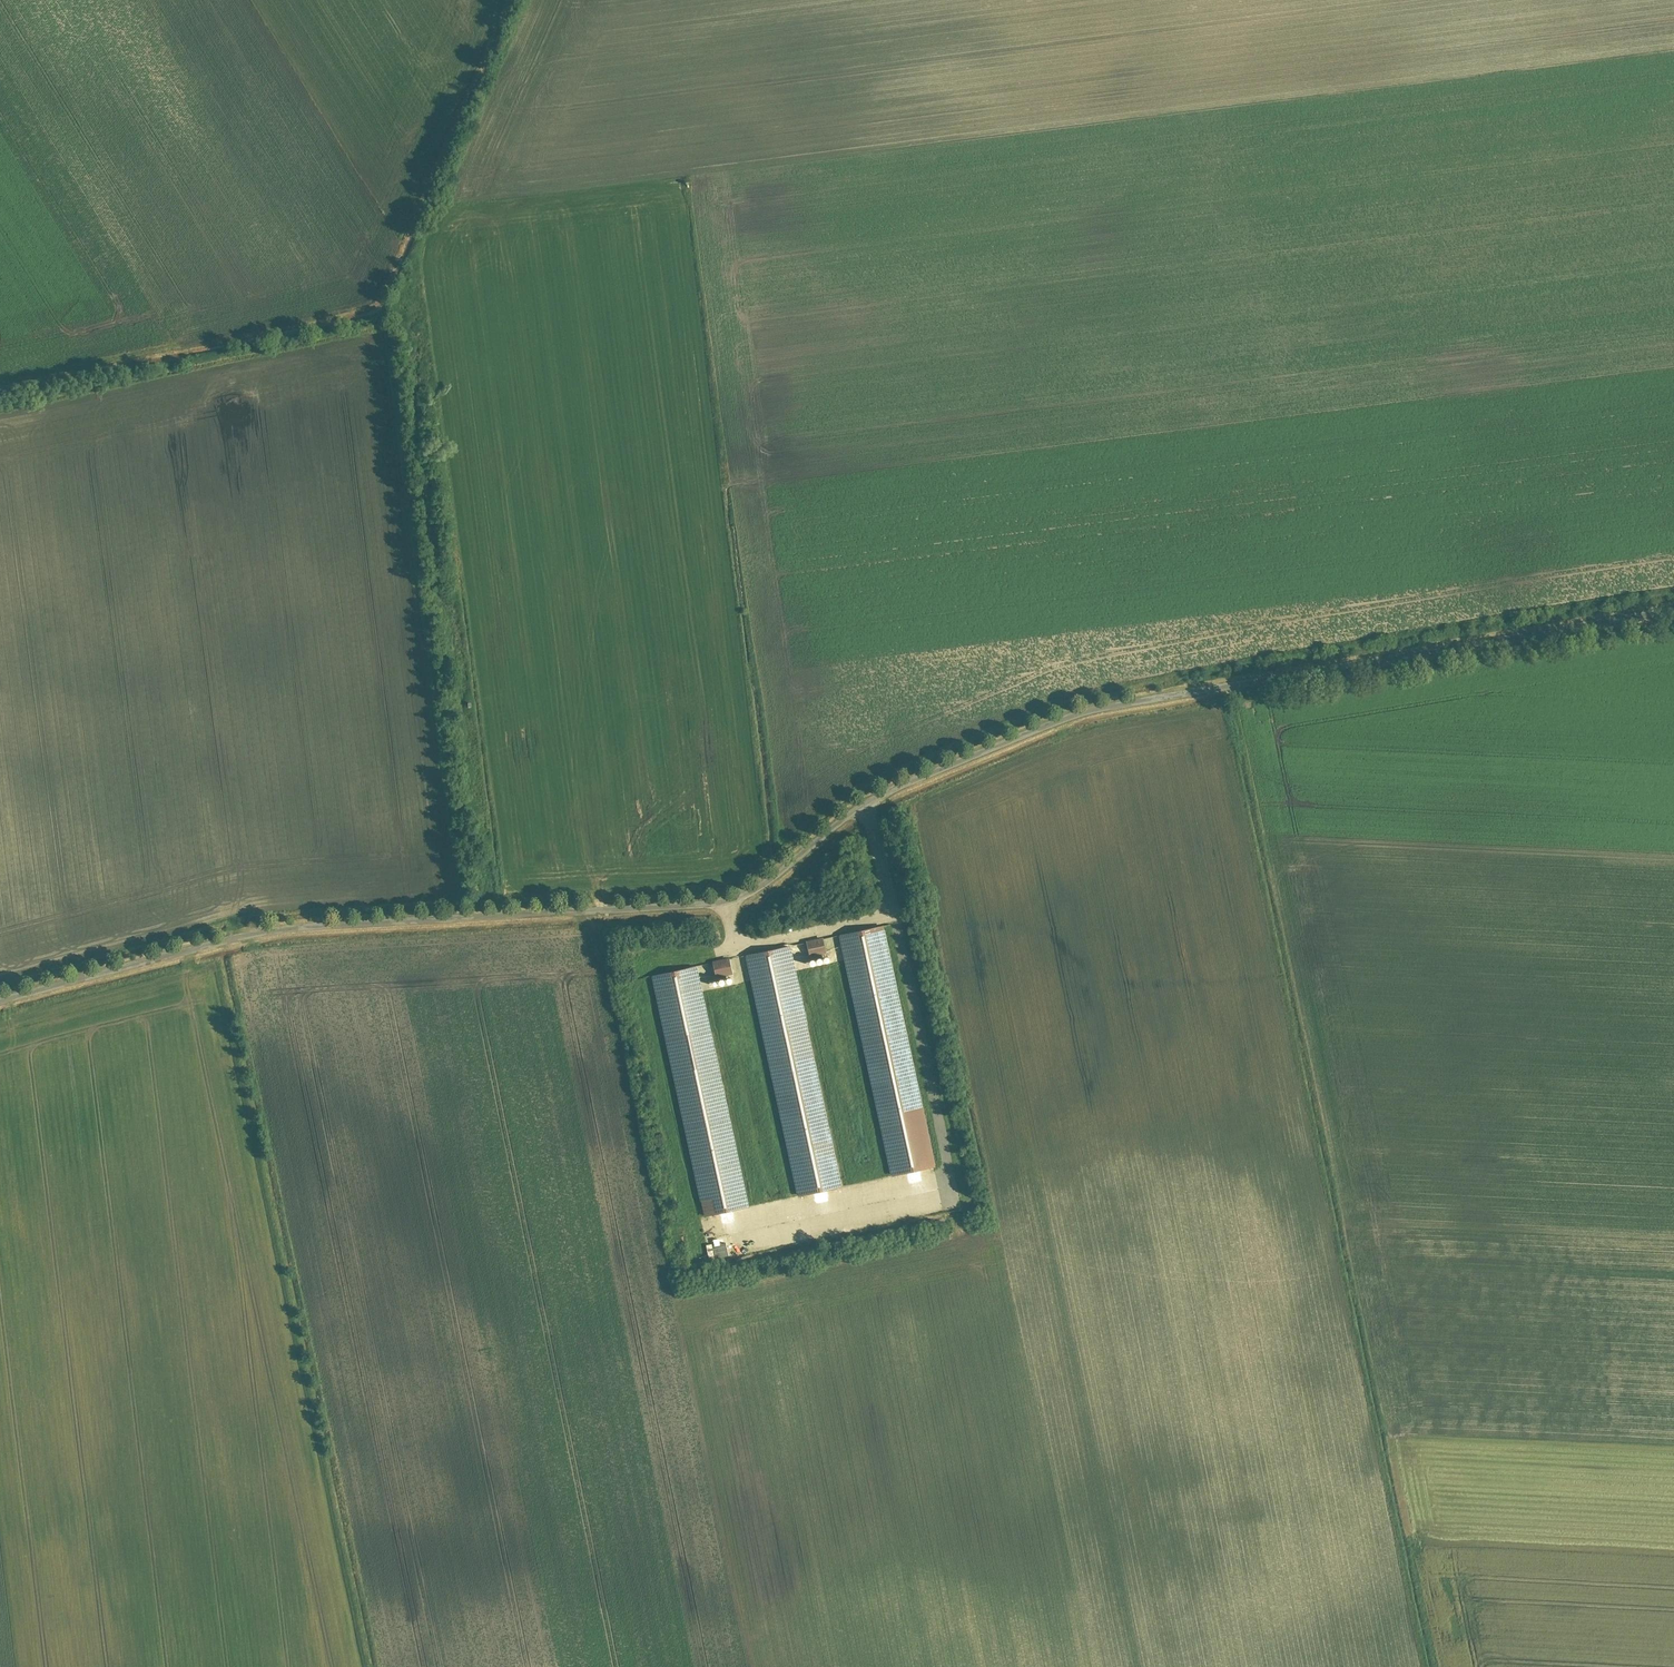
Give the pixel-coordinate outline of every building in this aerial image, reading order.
[(839,935),(890,1177),(936,1167),(884,925),(839,935)] [(806,943),(810,958),(827,954),(823,939),(806,943)] [(746,956),(798,1197),(843,1188),(792,946),(746,956)] [(710,962),(714,977),(731,973),(727,958),(710,962)] [(651,975),(702,1217),(747,1207),(696,966),(651,975)] [(718,1258),(731,1255),(728,1241),(715,1244),(718,1258)]
